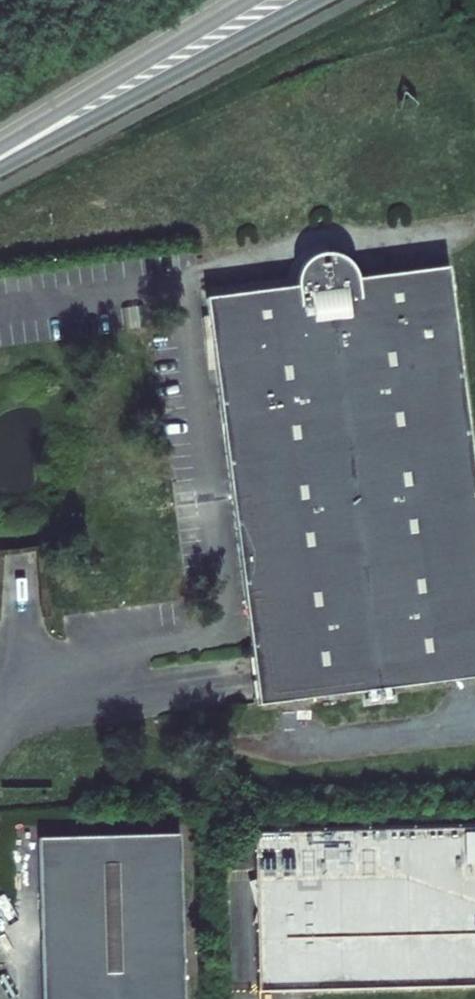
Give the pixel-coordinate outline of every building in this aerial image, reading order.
[(206,297),(258,705),(474,677),(474,479),(448,266),(357,278),(356,273),(353,265),(349,261),(342,255),(335,252),(326,251),(320,252),(314,254),(307,259),(302,265),(298,273),(297,279),(297,285),(206,297)] [(252,832),(256,992),(474,987),(474,827),(252,832)] [(39,839),(44,998),(185,998),(180,835),(39,839)]
